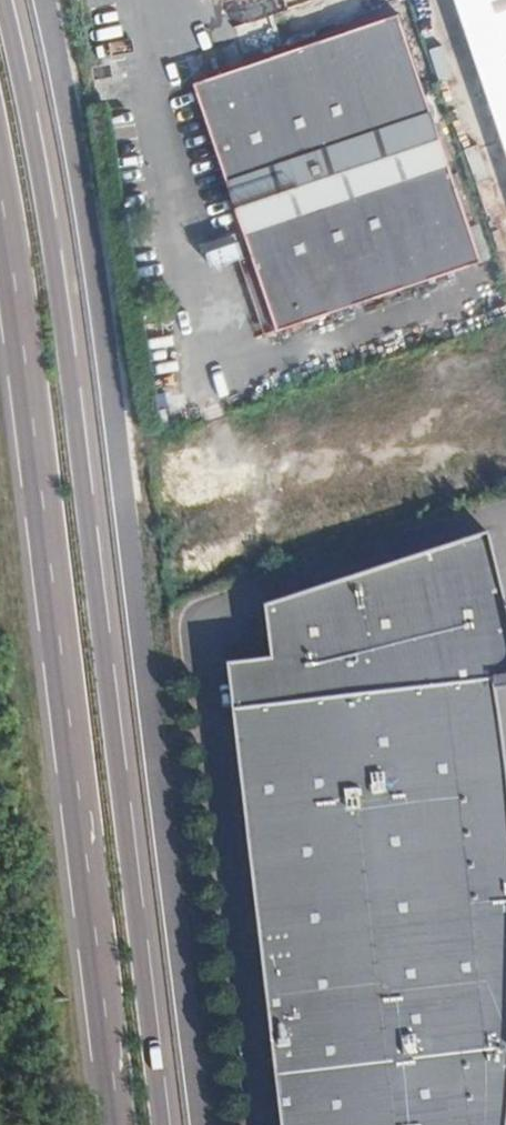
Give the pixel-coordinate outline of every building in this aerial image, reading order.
[(505,242),(505,0),(421,0),(505,242)] [(377,35),(171,103),(255,347),(459,278),(377,35)] [(275,1124),(498,1124),(503,1062),(505,1062),(505,1003),(505,927),(501,865),(495,796),(486,731),(481,701),(493,699),(501,695),(505,689),(505,686),(505,677),(495,627),(492,627),(474,554),(256,625),(263,676),(220,681),(275,1124)]
